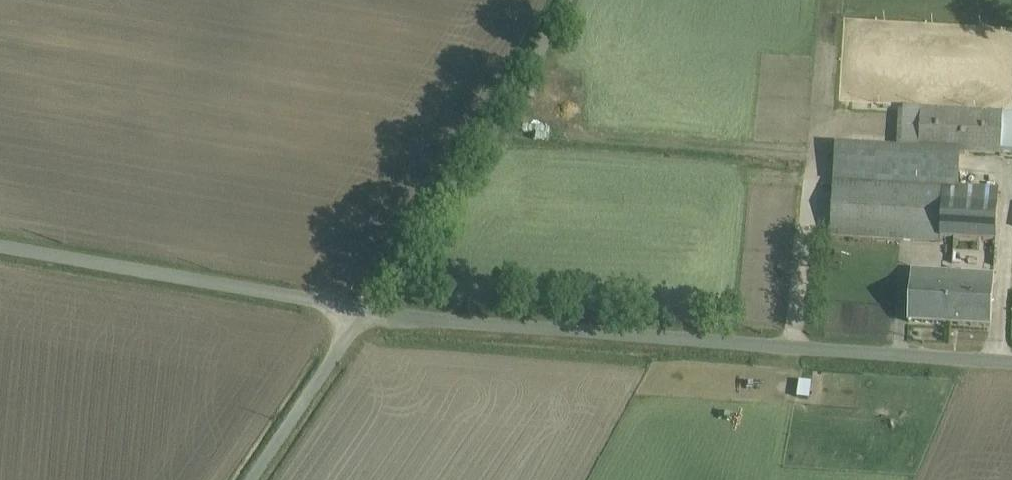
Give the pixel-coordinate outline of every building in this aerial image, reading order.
[(836,159),(832,244),(942,250),(942,257),(994,260),(997,196),(962,194),(964,157),(1001,159),(1003,127),(909,122),(907,163),(836,159)] [(994,328),(996,275),(909,272),(908,325),(994,328)]
